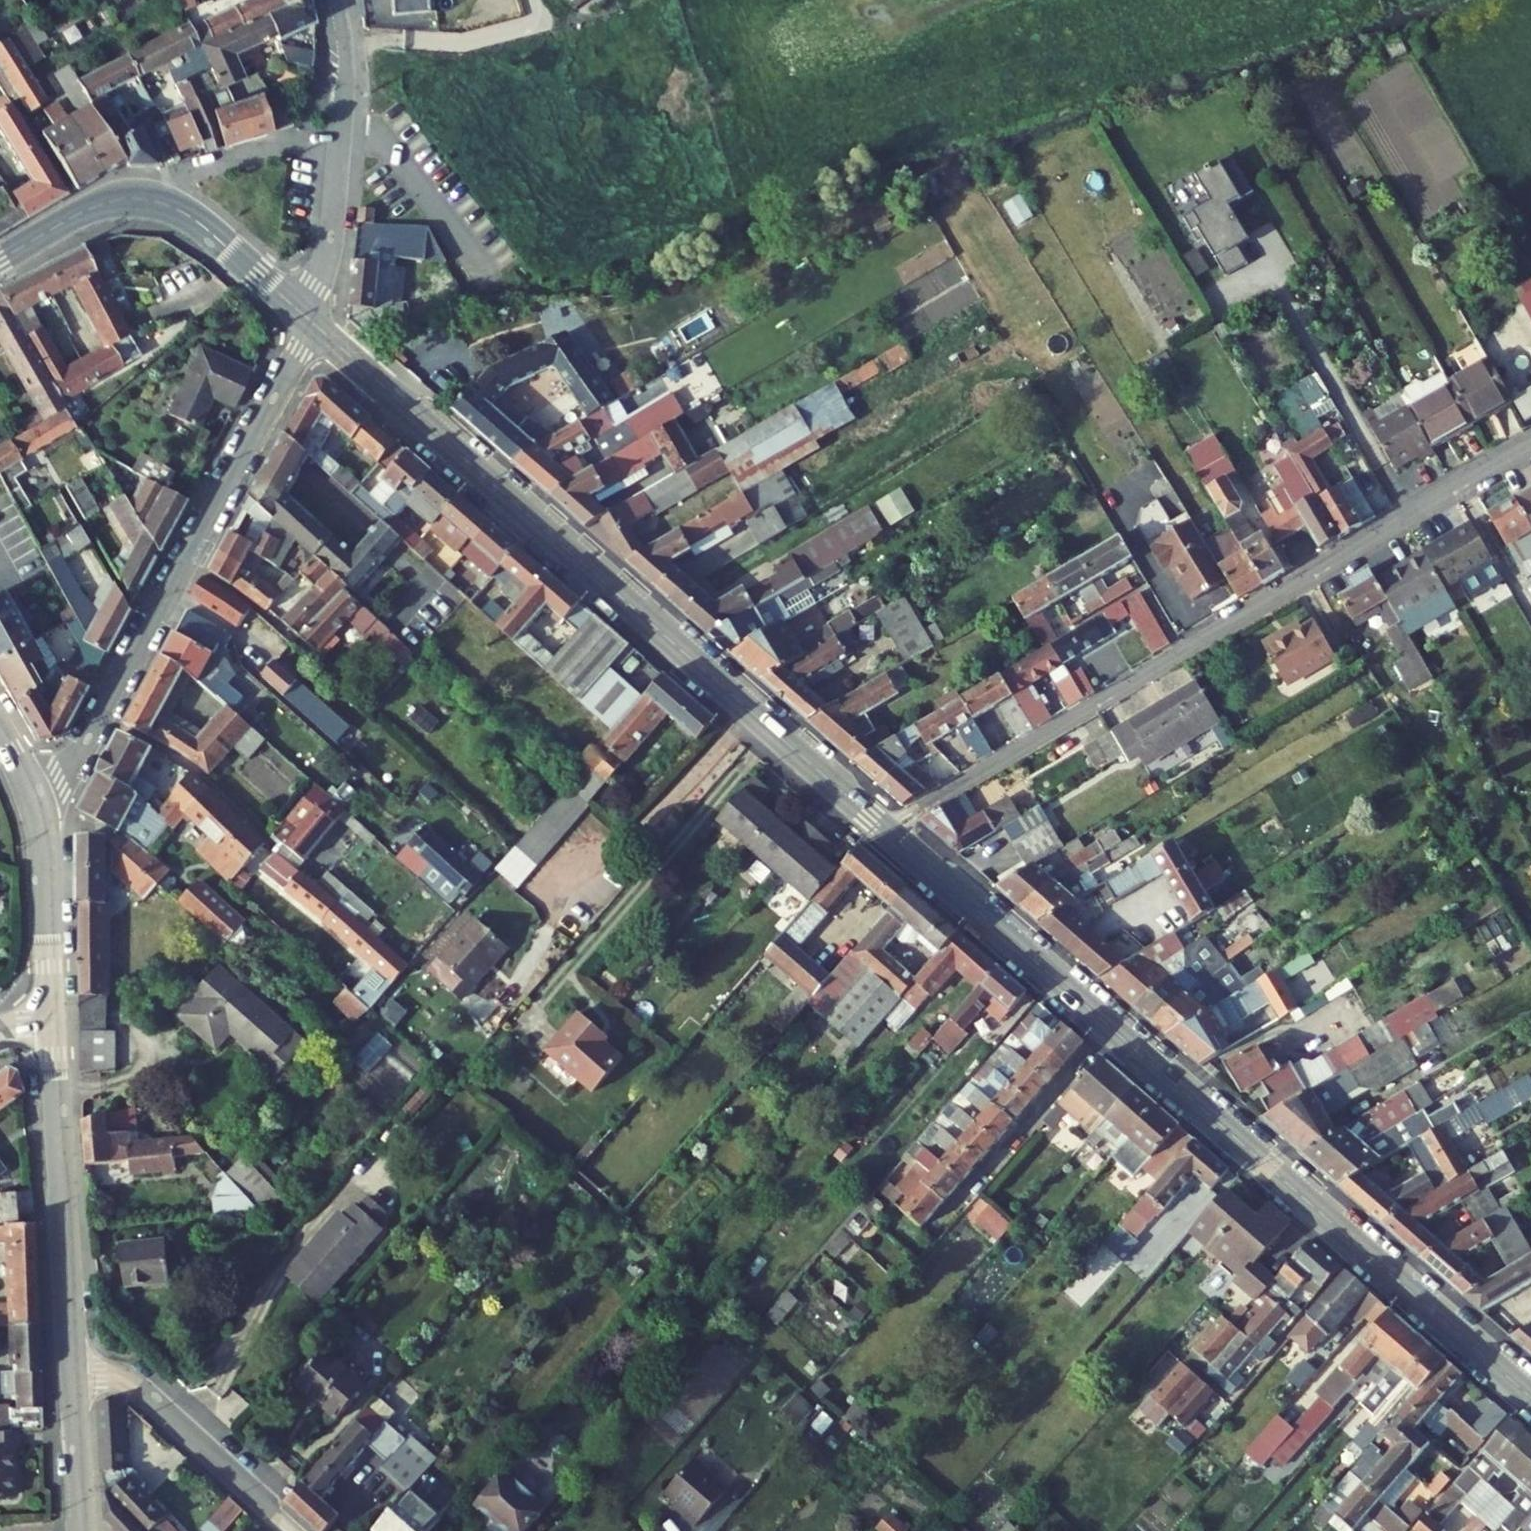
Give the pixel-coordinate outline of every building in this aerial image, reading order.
[(185,12),(196,7),(193,0),(180,0),(185,12)] [(205,18),(206,22),(192,28),(200,45),(266,16),(301,0),(250,0),(205,18)] [(278,41),(314,25),(309,0),(301,0),(266,16),(276,35),(278,41)] [(393,15),(430,12),(429,0),(392,0),(393,15)] [(266,16),(200,45),(210,69),(219,90),(227,87),(243,80),(232,55),(276,35),(266,16)] [(35,46),(48,39),(37,21),(24,29),(35,46)] [(192,28),(190,23),(127,55),(138,77),(184,53),(188,65),(170,72),(174,85),(176,85),(198,75),(210,69),(200,45),(192,28)] [(27,68),(33,64),(42,58),(35,46),(24,29),(8,38),(27,68)] [(1400,36),(1384,43),(1393,60),(1408,53),(1400,36)] [(48,102),(27,68),(8,38),(0,43),(0,71),(2,69),(19,97),(29,113),(48,102)] [(286,45),(281,47),(287,62),(313,68),(315,56),(315,44),(305,42),(304,49),(286,45)] [(117,108),(126,103),(121,95),(107,102),(109,105),(105,108),(97,97),(138,77),(127,55),(78,80),(98,120),(117,108)] [(102,174),(124,160),(98,120),(78,80),(69,65),(64,68),(55,73),(78,113),(68,120),(102,174)] [(19,97),(2,69),(0,71),(0,87),(6,96),(10,103),(19,97)] [(176,85),(206,153),(224,148),(294,128),(277,102),(265,105),(262,95),(235,104),(227,87),(219,90),(210,69),(198,75),(176,85)] [(6,96),(0,100),(0,109),(10,103),(6,96)] [(174,100),(177,107),(183,105),(180,98),(174,100)] [(31,183),(25,187),(11,195),(26,219),(39,211),(67,195),(10,103),(0,109),(0,133),(31,183)] [(68,120),(57,103),(43,111),(54,128),(42,135),(75,190),(102,174),(68,120)] [(183,105),(177,107),(162,113),(164,121),(156,125),(155,128),(159,139),(170,134),(179,153),(201,143),(183,105)] [(129,167),(159,167),(139,128),(131,132),(117,108),(98,120),(124,160),(129,167)] [(1143,134),(1147,143),(1165,135),(1161,126),(1143,134)] [(173,162),(181,160),(178,153),(169,156),(173,162)] [(1254,193),(1234,159),(1222,167),(1220,162),(1196,177),(1207,196),(1195,203),(1200,210),(1184,219),(1199,244),(1204,240),(1226,278),(1248,265),(1238,248),(1250,241),(1232,211),(1239,207),(1237,203),(1254,193)] [(1353,198),(1368,190),(1363,180),(1348,189),(1353,198)] [(0,206),(0,234),(26,219),(11,195),(5,185),(0,187),(0,205),(1,206),(0,206)] [(359,224),(374,225),(375,210),(360,209),(359,224)] [(873,225),(878,236),(894,229),(889,218),(873,225)] [(396,261),(425,263),(426,226),(374,225),(358,224),(355,263),(350,321),(368,337),(406,317),(412,313),(406,303),(392,308),(394,285),(398,283),(399,274),(395,271),(396,261)] [(428,227),(426,226),(425,263),(447,263),(428,227)] [(84,247),(87,253),(108,247),(105,239),(84,247)] [(141,356),(129,335),(105,347),(65,370),(29,306),(72,284),(98,334),(121,320),(87,253),(84,247),(0,288),(0,294),(65,407),(71,403),(68,399),(141,356)] [(1312,265),(1318,275),(1330,268),(1323,258),(1312,265)] [(1527,295),(1522,286),(1515,290),(1520,298),(1527,295)] [(1527,295),(1520,298),(1530,317),(1530,292),(1527,295)] [(0,294),(0,346),(38,413),(43,420),(64,408),(65,407),(0,294)] [(129,335),(121,320),(98,334),(105,347),(129,335)] [(616,402),(645,384),(633,367),(606,386),(597,374),(568,333),(539,347),(545,355),(570,392),(579,405),(589,418),(605,408),(616,402)] [(885,372),(886,375),(914,359),(905,343),(834,384),(841,397),(885,372)] [(529,351),(537,362),(545,355),(539,347),(529,351)] [(200,348),(169,414),(197,427),(212,396),(234,407),(251,372),(200,348)] [(452,411),(493,446),(499,452),(528,419),(503,396),(522,375),(537,362),(529,351),(490,369),(452,411)] [(1449,385),(1471,423),(1513,399),(1512,398),(1509,394),(1491,361),(1449,385)] [(1297,384),(1309,406),(1325,397),(1312,375),(1297,384)] [(1420,385),(1402,395),(1430,446),(1471,423),(1449,385),(1445,376),(1427,387),(1420,385)] [(379,465),(397,443),(372,421),(326,379),(317,381),(285,436),(310,457),(352,495),(361,486),(320,450),(331,431),(337,436),(341,431),(353,442),(379,465)] [(729,472),(742,495),(744,494),(783,471),(821,450),(817,442),(855,421),(841,397),(834,384),(717,452),(729,472)] [(1321,426),(1309,406),(1297,384),(1278,394),(1302,437),(1321,426)] [(1520,394),(1512,398),(1513,399),(1526,423),(1530,420),(1530,388),(1520,394)] [(1512,398),(1520,394),(1517,389),(1509,394),(1512,398)] [(684,416),(671,393),(627,419),(615,426),(605,408),(589,418),(553,439),(537,449),(512,463),(549,496),(575,480),(591,470),(594,468),(620,453),(633,446),(675,421),(684,416)] [(1392,401),(1364,416),(1394,467),(1417,454),(1421,460),(1434,453),(1430,446),(1402,395),(1401,394),(1391,399),(1392,401)] [(615,426),(627,419),(616,402),(605,408),(615,426)] [(10,410),(17,421),(24,416),(17,405),(10,410)] [(542,429),(553,439),(589,418),(579,405),(542,429)] [(675,421),(683,433),(710,418),(703,405),(684,416),(675,421)] [(21,433),(36,452),(43,447),(73,429),(76,428),(75,427),(64,408),(43,420),(21,433)] [(38,413),(16,425),(21,433),(43,420),(38,413)] [(499,452),(512,463),(537,449),(530,442),(542,429),(528,419),(499,452)] [(661,453),(686,438),(683,433),(675,421),(633,446),(643,463),(661,453)] [(89,457),(88,458),(95,471),(104,465),(97,453),(79,424),(75,427),(76,428),(73,429),(89,457)] [(1285,448),(1292,460),(1339,539),(1376,518),(1353,479),(1330,493),(1315,466),(1310,469),(1306,461),(1333,446),(1321,426),(1302,437),(1285,448)] [(530,442),(537,449),(553,439),(542,429),(530,442)] [(93,437),(100,448),(111,442),(104,430),(93,437)] [(21,433),(0,445),(0,479),(4,486),(19,513),(31,506),(15,478),(27,470),(21,460),(36,452),(21,433)] [(288,495),(310,457),(285,436),(250,499),(274,520),(276,522),(295,539),(317,559),(347,589),(354,595),(384,560),(402,541),(386,527),(382,523),(353,554),(288,495)] [(1265,585),(1285,572),(1263,535),(1257,539),(1241,513),(1242,505),(1227,479),(1237,474),(1215,437),(1186,454),(1194,467),(1215,503),(1230,527),(1265,585)] [(700,462),(686,438),(661,453),(674,476),(700,462)] [(415,492),(431,473),(397,443),(379,465),(389,474),(371,495),(361,486),(352,495),(382,523),(386,527),(396,517),(407,504),(417,493),(415,492)] [(632,475),(646,468),(643,463),(633,446),(620,453),(632,475)] [(163,487),(173,470),(141,452),(132,469),(163,487)] [(618,549),(626,563),(646,551),(638,539),(631,527),(653,513),(655,516),(729,472),(717,452),(700,462),(674,476),(607,515),(600,519),(618,549)] [(623,481),(632,475),(620,453),(594,468),(591,470),(575,480),(549,496),(575,519),(586,528),(600,519),(607,515),(597,506),(590,500),(624,483),(623,481)] [(54,463),(65,483),(79,476),(68,456),(54,463)] [(1321,551),(1339,539),(1292,460),(1276,469),(1286,486),(1267,497),(1274,510),(1262,517),(1278,545),(1307,527),(1321,551)] [(1205,509),(1215,503),(1194,467),(1183,473),(1205,509)] [(775,508),(797,496),(783,471),(744,494),(757,519),(775,508)] [(429,522),(434,526),(459,497),(431,473),(415,492),(417,493),(407,504),(429,522)] [(144,477),(129,503),(157,551),(158,552),(186,501),(144,477)] [(65,487),(85,520),(99,512),(80,479),(65,487)] [(1515,500),(1530,527),(1530,490),(1515,500)] [(760,545),(787,529),(775,508),(757,519),(744,494),(742,495),(646,551),(626,563),(670,601),(693,584),(671,565),(693,552),(689,545),(727,524),(731,530),(747,521),(760,545)] [(129,503),(124,495),(108,505),(109,506),(133,546),(123,565),(118,558),(109,563),(131,603),(158,552),(157,551),(129,503)] [(469,538),(474,543),(490,525),(459,497),(434,526),(430,529),(457,552),(469,538)] [(1515,500),(1489,515),(1526,579),(1530,576),(1530,527),(1515,500)] [(884,534),(890,530),(876,505),(870,508),(884,534)] [(103,509),(125,546),(118,558),(123,565),(133,546),(109,506),(103,509)] [(744,589),(717,605),(693,584),(670,601),(710,636),(835,563),(847,556),(884,534),(870,508),(790,555),(791,558),(774,568),(778,576),(747,593),(744,589)] [(1186,512),(1171,521),(1176,530),(1191,521),(1186,512)] [(422,539),(396,517),(386,527),(402,541),(413,550),(422,539)] [(1194,601),(1228,581),(1204,542),(1191,521),(1176,530),(1167,535),(1170,540),(1161,545),(1153,550),(1164,569),(1169,566),(1172,564),(1181,580),(1194,601)] [(278,568),(295,539),(276,522),(272,528),(270,526),(267,534),(265,533),(258,548),(230,533),(221,551),(243,563),(248,553),(262,559),(272,564),(278,568)] [(421,531),(426,534),(430,529),(434,526),(429,522),(421,531)] [(1423,551),(1427,556),(1445,588),(1493,560),(1471,523),(1423,551)] [(696,557),(735,535),(731,530),(727,524),(689,545),(693,552),(696,557)] [(494,576),(518,549),(490,525),(474,543),(463,555),(491,579),(494,576)] [(104,654),(127,609),(112,584),(97,613),(90,605),(78,589),(62,560),(77,551),(89,543),(79,526),(64,537),(56,541),(39,551),(70,607),(76,618),(85,635),(82,642),(104,654)] [(1240,600),(1265,585),(1230,527),(1204,542),(1228,581),(1240,600)] [(39,551),(56,541),(51,533),(35,542),(39,551)] [(1167,535),(1158,541),(1161,545),(1170,540),(1167,535)] [(1100,578),(1133,559),(1120,536),(1080,560),(1106,606),(1133,590),(1128,581),(1109,592),(1100,578)] [(413,550),(424,561),(434,550),(422,539),(413,550)] [(518,549),(494,576),(505,585),(502,589),(518,603),(545,573),(518,549)] [(243,563),(221,551),(209,572),(232,585),(232,584),(267,611),(281,596),(274,591),(254,576),(262,559),(248,553),(243,563)] [(1424,552),(1402,565),(1405,569),(1427,556),(1424,552)] [(839,570),(851,563),(847,556),(835,563),(839,570)] [(1402,565),(1376,580),(1407,634),(1455,605),(1445,588),(1427,556),(1405,569),(1402,565)] [(345,591),(347,589),(317,559),(301,575),(316,588),(312,593),(328,608),(345,591)] [(1047,580),(1060,603),(1081,590),(1088,603),(1083,606),(1089,615),(1106,606),(1080,560),(1047,580)] [(457,562),(446,575),(451,580),(462,567),(457,562)] [(808,591),(840,572),(839,570),(835,563),(710,636),(732,655),(784,623),(791,620),(783,606),(808,591)] [(1169,566),(1178,582),(1181,580),(1172,564),(1169,566)] [(1376,580),(1369,569),(1349,581),(1354,589),(1340,597),(1353,620),(1377,606),(1390,629),(1386,631),(1403,660),(1396,665),(1410,691),(1433,678),(1407,634),(1376,580)] [(545,573),(518,603),(505,619),(497,627),(515,643),(546,671),(580,702),(608,669),(629,646),(545,573)] [(90,605),(97,613),(112,584),(107,575),(90,605)] [(288,589),(295,582),(287,575),(274,591),(281,596),(288,589)] [(237,627),(250,608),(243,601),(206,578),(203,577),(191,597),(194,599),(219,614),(224,617),(237,627)] [(1041,613),(1060,603),(1047,580),(1013,600),(1039,644),(1055,636),(1041,613)] [(393,659),(405,646),(377,620),(345,591),(328,608),(301,637),(318,652),(335,635),(348,621),(368,640),(371,637),(393,659)] [(783,606),(791,620),(816,604),(808,591),(783,606)] [(30,642),(4,592),(0,594),(0,658),(30,642)] [(301,637),(328,608),(312,593),(302,603),(283,622),(301,637)] [(1093,621),(1105,641),(1117,634),(1112,625),(1130,615),(1153,655),(1170,645),(1140,593),(1104,614),(1093,621)] [(918,623),(924,620),(909,596),(904,600),(918,623)] [(877,614),(906,663),(944,641),(935,626),(923,633),(918,623),(904,600),(903,599),(882,611),(877,614)] [(877,614),(882,611),(875,600),(852,614),(851,612),(797,645),(784,623),(732,655),(762,682),(851,629),(877,614)] [(505,619),(492,606),(484,615),(497,627),(505,619)] [(64,624),(66,622),(76,618),(70,607),(57,613),(64,624)] [(200,683),(227,707),(228,706),(232,711),(244,698),(228,685),(236,677),(226,661),(215,653),(219,644),(226,648),(232,637),(214,625),(188,611),(163,657),(185,670),(193,677),(200,683)] [(66,622),(79,644),(82,642),(85,635),(76,618),(66,622)] [(1064,666),(1105,641),(1093,621),(1058,641),(1052,644),(1064,666)] [(1283,634),(1266,644),(1288,684),(1334,658),(1314,623),(1302,630),(1286,639),(1283,634)] [(1299,625),(1283,634),(1286,639),(1302,630),(1299,625)] [(796,712),(807,722),(830,709),(819,699),(802,684),(855,654),(851,646),(858,642),(851,629),(762,682),(796,712)] [(318,652),(324,659),(341,641),(335,635),(318,652)] [(56,663),(41,636),(30,642),(0,658),(0,680),(13,704),(41,680),(47,674),(50,671),(61,661),(59,660),(56,663)] [(1052,644),(1058,641),(1055,636),(1039,644),(1043,650),(1052,644)] [(97,666),(104,654),(82,642),(79,644),(79,645),(74,653),(97,666)] [(1034,730),(1052,719),(1032,685),(1051,674),(1064,666),(1052,644),(1043,650),(1001,675),(1034,730)] [(74,653),(68,665),(91,678),(97,666),(74,653)] [(248,759),(266,740),(232,711),(228,706),(227,707),(204,733),(201,735),(209,743),(206,747),(160,716),(176,687),(185,670),(163,657),(126,725),(149,737),(193,760),(209,775),(234,747),(248,759)] [(50,671),(85,689),(91,678),(68,665),(61,661),(50,671)] [(335,743),(349,729),(276,662),(264,676),(262,677),(335,743)] [(899,693),(913,684),(902,666),(888,674),(899,693)] [(1071,707),(1084,698),(1071,678),(1064,666),(1051,674),(1071,707)] [(613,731),(642,699),(608,669),(580,702),(613,731)] [(173,713),(193,677),(185,670),(176,687),(160,716),(206,747),(209,743),(201,735),(204,733),(173,713)] [(58,737),(85,689),(50,671),(47,674),(41,680),(46,688),(57,694),(45,715),(58,737)] [(1094,693),(1081,672),(1071,678),(1084,698),(1094,693)] [(854,763),(893,740),(885,726),(864,738),(854,721),(899,694),(899,693),(888,674),(830,709),(807,722),(854,763)] [(973,720),(999,704),(1019,738),(1034,730),(1001,675),(961,699),(973,720)] [(697,741),(715,721),(664,676),(646,696),(645,695),(642,699),(613,731),(602,744),(622,760),(664,712),(697,741)] [(41,680),(13,704),(35,741),(57,738),(58,737),(45,715),(57,694),(46,688),(41,680)] [(1224,750),(1233,744),(1209,705),(1197,685),(1139,720),(1132,724),(1131,722),(1113,733),(1126,755),(1129,762),(1148,750),(1154,760),(1211,727),(1224,750)] [(941,711),(961,699),(956,690),(936,702),(941,711)] [(972,748),(980,761),(993,753),(973,720),(961,699),(941,711),(916,726),(922,738),(927,748),(933,745),(958,730),(970,750),(972,748)] [(1375,717),(1367,703),(1345,716),(1353,729),(1375,717)] [(908,755),(906,751),(922,738),(916,726),(893,740),(854,763),(882,787),(898,768),(897,766),(908,755)] [(1088,737),(1081,726),(1059,740),(1065,750),(1088,737)] [(1125,755),(1126,755),(1113,733),(1099,741),(1110,759),(1112,763),(1125,755)] [(185,815),(206,788),(191,773),(164,807),(153,797),(158,790),(138,777),(153,750),(121,734),(100,774),(139,795),(170,827),(173,829),(185,815)] [(1110,759),(1099,741),(1085,750),(1096,768),(1110,759)] [(588,804),(625,763),(622,760),(602,744),(565,785),(569,788),(588,804)] [(933,745),(927,748),(932,755),(916,764),(902,771),(898,768),(882,787),(904,806),(939,785),(960,773),(936,748),(933,745)] [(1520,758),(1528,770),(1530,768),(1530,752),(1520,758)] [(902,771),(916,764),(908,755),(897,766),(898,768),(902,771)] [(149,852),(170,827),(139,795),(100,774),(80,811),(119,833),(120,832),(124,836),(148,854),(149,852)] [(748,849),(775,818),(759,805),(770,791),(755,778),(717,821),(748,849)] [(1193,780),(1184,786),(1189,794),(1198,789),(1193,780)] [(1151,796),(1159,791),(1154,782),(1146,787),(1151,796)] [(340,818),(346,812),(344,810),(332,800),(330,798),(316,785),(273,836),(282,843),(303,861),(340,818)] [(357,795),(346,785),(337,794),(348,805),(357,795)] [(243,869),(265,844),(206,788),(185,815),(210,839),(197,851),(231,882),(243,869)] [(559,799),(580,817),(589,807),(568,788),(559,799)] [(344,810),(348,805),(337,794),(332,800),(344,810)] [(920,820),(959,855),(1022,818),(1015,806),(1006,811),(1002,803),(978,818),(964,794),(920,820)] [(1006,811),(1015,806),(1010,798),(1002,803),(1006,811)] [(550,809),(571,827),(580,817),(559,799),(550,809)] [(542,819),(562,838),(571,827),(550,809),(542,819)] [(371,845),(376,839),(346,812),(340,818),(371,845)] [(779,875),(817,832),(803,820),(791,833),(775,818),(748,849),(779,875)] [(533,830),(554,848),(562,838),(542,819),(533,830)] [(1063,848),(1048,821),(1012,843),(1028,869),(1056,852),(1063,848)] [(425,827),(410,844),(414,849),(429,831),(425,827)] [(524,840),(545,858),(554,848),(533,830),(524,840)] [(482,879),(429,831),(414,849),(410,844),(397,858),(418,878),(420,875),(451,904),(462,892),(466,897),(482,879)] [(779,875),(811,903),(837,873),(820,858),(831,845),(817,832),(779,875)] [(1018,906),(1122,843),(1115,832),(1085,849),(1063,863),(1056,852),(1028,869),(997,888),(1018,906)] [(124,836),(111,843),(112,843),(127,857),(158,885),(171,871),(149,852),(148,854),(124,836)] [(1141,846),(1135,836),(1122,843),(1018,906),(1039,925),(1064,909),(1077,901),(1099,887),(1092,875),(1141,846)] [(80,996),(105,996),(104,842),(104,839),(79,839),(79,905),(80,996)] [(1063,863),(1085,849),(1079,839),(1063,848),(1056,852),(1063,863)] [(515,850),(536,868),(545,858),(524,840),(515,850)] [(1175,842),(1100,887),(1110,905),(1163,874),(1192,923),(1216,909),(1205,891),(1224,880),(1214,862),(1195,874),(1192,870),(1197,867),(1194,863),(1190,866),(1175,842)] [(143,900),(158,885),(127,857),(112,843),(112,873),(143,900)] [(892,909),(909,889),(860,847),(837,873),(811,903),(733,991),(744,999),(773,964),(799,986),(768,1022),(782,1035),(808,1005),(831,978),(797,949),(858,879),(892,909)] [(506,860),(527,878),(536,868),(515,850),(506,860)] [(297,870),(275,853),(260,871),(323,920),(338,903),(318,886),(297,870)] [(497,871),(518,889),(527,878),(506,860),(497,871)] [(252,878),(243,869),(231,882),(242,891),(252,878)] [(338,903),(363,925),(374,913),(328,872),(318,886),(338,903)] [(201,925),(223,945),(244,923),(200,881),(179,903),(202,924),(201,925)] [(941,952),(958,932),(909,889),(892,909),(831,978),(808,1005),(857,1048),(884,1017),(915,981),(882,951),(895,937),(902,944),(915,942),(917,941),(922,935),(941,952)] [(1235,912),(1253,901),(1246,891),(1216,909),(1222,921),(1236,913),(1235,912)] [(1508,905),(1501,892),(1469,911),(1476,923),(1508,905)] [(385,975),(393,983),(408,966),(382,943),(363,925),(338,903),(323,920),(385,975)] [(1101,941),(1088,930),(1064,909),(1039,925),(1063,946),(1075,957),(1100,978),(1126,963),(1101,941)] [(459,999),(506,947),(475,919),(428,971),(459,999)] [(1272,930),(1265,935),(1269,940),(1276,935),(1272,930)] [(915,981),(884,1017),(899,1030),(956,964),(981,985),(997,967),(958,932),(941,952),(936,957),(915,981)] [(408,966),(416,957),(391,934),(382,943),(408,966)] [(1185,949),(1180,942),(1175,934),(1126,963),(1100,978),(1134,1008),(1171,978),(1157,967),(1172,958),(1185,949)] [(311,935),(301,947),(332,975),(338,968),(324,956),(329,951),(311,935)] [(936,957),(941,952),(922,935),(917,941),(936,957)] [(1230,961),(1248,948),(1243,942),(1223,955),(1195,978),(1199,982),(1208,973),(1213,977),(1231,963),(1230,961)] [(1308,952),(1303,942),(1287,951),(1293,961),(1308,952)] [(1223,1053),(1216,1042),(1224,1037),(1227,1036),(1224,1031),(1252,1015),(1251,1013),(1268,1003),(1278,1021),(1290,1013),(1298,1009),(1283,983),(1314,964),(1308,953),(1269,976),(1188,1024),(1167,1037),(1200,1066),(1223,1053)] [(1134,1008),(1150,1022),(1190,994),(1213,977),(1208,973),(1199,982),(1195,978),(1184,969),(1182,971),(1172,958),(1157,967),(1171,978),(1134,1008)] [(1243,978),(1231,963),(1213,977),(1190,994),(1150,1022),(1167,1037),(1188,1024),(1269,976),(1262,967),(1243,978)] [(1011,1012),(1028,993),(997,967),(981,985),(951,1019),(960,1026),(964,1030),(984,1008),(1000,1022),(1010,1010),(1011,1012)] [(220,968),(178,1016),(216,1049),(231,1032),(279,1074),(305,1044),(220,968)] [(363,992),(356,998),(370,1010),(393,983),(385,975),(367,995),(363,992)] [(1464,998),(1455,981),(1427,998),(1436,1013),(1464,998)] [(347,990),(335,1002),(354,1021),(370,1010),(356,998),(347,990)] [(81,1032),(104,1032),(105,996),(80,996),(81,1032)] [(1428,1024),(1438,1018),(1436,1013),(1427,998),(1427,997),(1373,1028),(1385,1049),(1400,1040),(1428,1024)] [(1066,1063),(1084,1043),(1040,1004),(1021,1024),(1066,1063)] [(1303,1017),(1298,1009),(1290,1013),(1295,1021),(1303,1017)] [(580,1014),(548,1052),(550,1053),(541,1063),(569,1088),(578,1078),(594,1092),(622,1060),(603,1043),(597,1037),(601,1032),(580,1014)] [(953,1034),(960,1026),(951,1019),(935,1038),(933,1040),(949,1054),(961,1041),(953,1034)] [(1049,1083),(1066,1063),(1021,1024),(1004,1044),(1049,1083)] [(1441,1045),(1428,1024),(1400,1040),(1412,1062),(1441,1045)] [(968,1033),(964,1030),(960,1026),(953,1034),(961,1041),(968,1033)] [(905,1049),(916,1059),(933,1040),(935,1038),(924,1028),(905,1049)] [(1385,1049),(1373,1028),(1358,1036),(1334,1050),(1346,1070),(1348,1070),(1348,1071),(1385,1049)] [(104,1032),(81,1032),(81,1077),(115,1072),(115,1032),(104,1032)] [(608,1038),(601,1032),(597,1037),(603,1043),(608,1038)] [(376,1033),(354,1061),(367,1071),(389,1043),(376,1033)] [(1223,1053),(1232,1048),(1224,1037),(1216,1042),(1223,1053)] [(1335,1078),(1330,1080),(1325,1083),(1308,1093),(1270,1114),(1262,1120),(1301,1154),(1336,1133),(1321,1109),(1360,1087),(1376,1090),(1416,1067),(1412,1062),(1400,1040),(1385,1049),(1348,1071),(1348,1070),(1346,1070),(1335,1078)] [(1049,1083),(1004,1044),(987,1064),(1031,1103),(1049,1083)] [(1270,1114),(1308,1093),(1291,1064),(1280,1070),(1276,1062),(1269,1065),(1258,1046),(1225,1066),(1241,1094),(1261,1082),(1270,1095),(1262,1100),(1270,1114)] [(1335,1078),(1346,1070),(1334,1050),(1322,1057),(1335,1078)] [(1088,1140),(1135,1088),(1100,1057),(1043,1122),(1051,1130),(1060,1119),(1068,1114),(1072,1111),(1081,1119),(1078,1122),(1083,1126),(1078,1132),(1088,1140)] [(1031,1103),(987,1064),(973,1079),(979,1084),(975,1089),(1014,1123),(1031,1103)] [(1325,1083),(1330,1080),(1322,1066),(1317,1069),(1325,1083)] [(22,1092),(15,1070),(7,1067),(0,1071),(0,1108),(22,1092)] [(1530,1076),(1463,1115),(1409,1146),(1425,1174),(1393,1191),(1389,1185),(1379,1191),(1361,1175),(1339,1187),(1380,1224),(1469,1172),(1451,1141),(1484,1122),(1487,1126),(1530,1100),(1530,1077),(1530,1076)] [(979,1084),(973,1079),(970,1084),(975,1089),(979,1084)] [(394,1119),(424,1085),(424,1084),(394,1119)] [(996,1142),(1014,1123),(975,1089),(970,1084),(952,1104),(996,1142)] [(1433,1104),(1421,1084),(1336,1133),(1301,1154),(1320,1171),(1413,1116),(1433,1104)] [(434,1093),(424,1085),(394,1119),(404,1128),(434,1093)] [(1088,1140),(1085,1144),(1092,1150),(1104,1136),(1119,1149),(1129,1139),(1157,1107),(1135,1088),(1088,1140)] [(1417,1123),(1413,1116),(1320,1171),(1339,1187),(1361,1175),(1409,1146),(1463,1115),(1455,1102),(1417,1123)] [(979,1162),(996,1142),(952,1104),(935,1123),(979,1162)] [(175,1158),(207,1154),(195,1140),(139,1145),(136,1107),(83,1122),(87,1167),(130,1162),(131,1175),(176,1170),(175,1158)] [(1134,1178),(1144,1168),(1159,1181),(1195,1140),(1157,1107),(1129,1139),(1119,1149),(1112,1158),(1134,1178)] [(1068,1114),(1078,1122),(1081,1119),(1072,1111),(1068,1114)] [(184,1128),(172,1116),(166,1121),(177,1134),(184,1128)] [(962,1182),(979,1162),(935,1123),(918,1143),(962,1182)] [(473,1149),(467,1135),(458,1140),(464,1153),(473,1149)] [(1229,1170),(1195,1140),(1159,1181),(1147,1194),(1164,1209),(1165,1210),(1195,1175),(1211,1189),(1229,1170)] [(581,1165),(597,1146),(590,1141),(574,1159),(581,1165)] [(918,1143),(908,1154),(920,1164),(914,1170),(896,1190),(886,1180),(877,1189),(895,1204),(903,1195),(908,1201),(901,1209),(922,1228),(962,1182),(918,1143)] [(853,1151),(844,1144),(834,1154),(843,1162),(853,1151)] [(244,1158),(269,1184),(276,1177),(252,1151),(244,1158)] [(1515,1172),(1504,1152),(1469,1172),(1380,1224),(1408,1248),(1420,1259),(1442,1246),(1430,1235),(1420,1226),(1461,1203),(1487,1188),(1515,1172)] [(920,1164),(908,1154),(902,1160),(914,1170),(920,1164)] [(269,1184),(244,1158),(227,1173),(264,1213),(281,1198),(269,1184)] [(259,1211),(223,1172),(217,1177),(220,1180),(226,1187),(222,1198),(214,1199),(215,1216),(259,1211)] [(214,1199),(222,1198),(226,1187),(220,1180),(214,1199)] [(1497,1205),(1487,1188),(1461,1203),(1475,1227),(1504,1206),(1528,1196),(1524,1189),(1497,1205)] [(0,1225),(34,1222),(31,1190),(0,1193),(0,1225)] [(1255,1263),(1290,1224),(1267,1204),(1255,1218),(1225,1192),(1189,1232),(1238,1275),(1234,1280),(1256,1300),(1266,1289),(1270,1284),(1274,1280),(1255,1263)] [(1157,1217),(1164,1209),(1147,1194),(1120,1225),(1135,1238),(1156,1216),(1157,1217)] [(884,1206),(873,1196),(860,1211),(870,1221),(871,1221),(884,1206)] [(358,1210),(375,1225),(386,1212),(369,1197),(358,1210)] [(321,1235),(287,1275),(318,1302),(353,1262),(350,1260),(368,1241),(371,1244),(382,1231),(375,1225),(358,1210),(354,1206),(344,1217),(339,1213),(326,1228),(330,1231),(325,1237),(321,1235)] [(991,1206),(977,1221),(998,1240),(1011,1225),(991,1206)] [(1530,1257),(1530,1250),(1529,1247),(1506,1209),(1475,1227),(1442,1246),(1420,1259),(1453,1287),(1465,1298),(1486,1284),(1459,1260),(1491,1242),(1508,1271),(1530,1257)] [(851,1240),(870,1221),(860,1211),(841,1231),(851,1240)] [(1187,1235),(1170,1221),(1150,1246),(1167,1260),(1187,1235)] [(7,1243),(10,1305),(0,1306),(0,1327),(11,1324),(13,1324),(38,1323),(34,1222),(0,1225),(0,1244),(7,1243)] [(835,1259),(851,1240),(841,1231),(825,1250),(835,1259)] [(166,1241),(120,1246),(125,1287),(170,1282),(166,1241)] [(1270,1284),(1288,1300),(1304,1282),(1308,1285),(1306,1288),(1316,1296),(1340,1268),(1309,1241),(1274,1280),(1270,1284)] [(1508,1271),(1487,1283),(1486,1284),(1465,1298),(1481,1312),(1530,1282),(1530,1257),(1508,1271)] [(1347,1311),(1360,1322),(1364,1318),(1378,1302),(1346,1273),(1293,1333),(1307,1346),(1321,1329),(1326,1333),(1327,1334),(1347,1311)] [(1290,1308),(1293,1305),(1288,1300),(1270,1284),(1266,1289),(1288,1308),(1289,1309),(1290,1308)] [(1266,1355),(1266,1356),(1276,1344),(1267,1337),(1287,1314),(1285,1313),(1288,1308),(1266,1289),(1256,1300),(1248,1310),(1233,1327),(1240,1333),(1266,1355)] [(777,1325),(798,1301),(788,1291),(767,1316),(777,1325)] [(871,1310),(861,1301),(851,1313),(861,1321),(871,1310)] [(1375,1328),(1390,1312),(1378,1302),(1364,1318),(1375,1328)] [(1293,1305),(1290,1308),(1299,1315),(1303,1312),(1294,1304),(1293,1305)] [(1242,1305),(1228,1322),(1233,1327),(1248,1310),(1242,1305)] [(1206,1317),(1198,1310),(1184,1325),(1192,1333),(1206,1317)] [(1377,1385),(1420,1337),(1390,1312),(1375,1328),(1316,1394),(1320,1397),(1334,1410),(1365,1375),(1377,1385)] [(1206,1373),(1240,1333),(1233,1327),(1228,1322),(1223,1317),(1188,1357),(1206,1373)] [(13,1339),(38,1337),(38,1323),(13,1324),(13,1339)] [(1510,1337),(1530,1356),(1530,1325),(1510,1337)] [(996,1335),(987,1326),(977,1337),(986,1346),(996,1335)] [(1308,1353),(1326,1333),(1321,1329),(1307,1346),(1293,1333),(1290,1337),(1308,1353)] [(1206,1373),(1230,1395),(1243,1382),(1235,1374),(1251,1356),(1260,1362),(1266,1355),(1240,1333),(1206,1373)] [(17,1431),(43,1430),(42,1408),(38,1337),(13,1339),(15,1371),(15,1390),(21,1389),(22,1409),(11,1409),(13,1431),(17,1431)] [(1374,1417),(1433,1350),(1420,1337),(1377,1385),(1360,1405),(1374,1417)] [(1433,1350),(1374,1417),(1352,1441),(1364,1453),(1373,1444),(1380,1435),(1397,1415),(1421,1389),(1446,1361),(1433,1350)] [(502,1362),(509,1367),(517,1358),(511,1352),(502,1362)] [(297,1384),(299,1387),(328,1356),(324,1353),(297,1384)] [(338,1420),(366,1388),(362,1385),(371,1375),(361,1366),(352,1377),(343,1368),(328,1356),(299,1387),(338,1420)] [(352,1377),(361,1366),(352,1358),(343,1368),(352,1377)] [(813,1377),(820,1369),(811,1361),(804,1369),(813,1377)] [(1305,1361),(1288,1380),(1300,1391),(1317,1372),(1305,1361)] [(1438,1404),(1463,1375),(1446,1361),(1421,1389),(1438,1404)] [(1168,1414),(1199,1379),(1182,1364),(1141,1410),(1158,1426),(1168,1414)] [(15,1390),(15,1371),(1,1372),(3,1396),(15,1396),(15,1390)] [(1195,1418),(1216,1394),(1199,1379),(1168,1414),(1198,1441),(1207,1431),(1195,1418)] [(819,1381),(811,1389),(821,1400),(830,1391),(819,1381)] [(1449,1424),(1478,1450),(1485,1442),(1472,1430),(1461,1420),(1454,1413),(1451,1415),(1438,1404),(1421,1389),(1397,1415),(1415,1430),(1423,1421),(1439,1435),(1449,1424)] [(408,1492),(426,1472),(436,1460),(409,1435),(405,1440),(386,1423),(395,1413),(378,1397),(296,1491),(285,1504),(315,1530),(328,1530),(340,1517),(321,1500),(368,1446),(387,1463),(381,1468),(408,1492)] [(785,1410),(798,1423),(811,1410),(798,1397),(785,1410)] [(1281,1468),(1306,1441),(1334,1410),(1320,1397),(1292,1429),(1295,1431),(1270,1459),(1281,1468)] [(853,1428),(869,1411),(857,1400),(841,1418),(853,1428)] [(100,1403),(103,1473),(108,1492),(145,1530),(177,1530),(141,1493),(145,1489),(145,1486),(145,1483),(133,1470),(127,1469),(126,1449),(128,1448),(127,1429),(125,1429),(123,1404),(121,1404),(121,1403),(100,1403)] [(1491,1434),(1508,1415),(1495,1404),(1472,1430),(1485,1442),(1491,1434)] [(13,1431),(11,1409),(0,1410),(0,1432),(13,1431)] [(1407,1470),(1431,1444),(1422,1437),(1415,1430),(1397,1415),(1380,1435),(1386,1440),(1395,1448),(1389,1454),(1407,1470)] [(1270,1459),(1295,1431),(1292,1429),(1278,1416),(1246,1453),(1263,1467),(1270,1459)] [(1461,1503),(1467,1496),(1467,1497),(1482,1480),(1487,1484),(1495,1474),(1500,1478),(1505,1472),(1512,1479),(1530,1458),(1530,1435),(1513,1419),(1413,1530),(1445,1530),(1440,1526),(1461,1503)] [(854,1440),(860,1435),(852,1429),(847,1435),(854,1440)] [(14,1496),(13,1449),(18,1449),(17,1431),(13,1431),(0,1432),(0,1497),(14,1496)] [(1180,1454),(1193,1440),(1183,1431),(1170,1445),(1180,1454)] [(1362,1484),(1389,1509),(1416,1479),(1407,1470),(1389,1454),(1387,1456),(1378,1448),(1386,1440),(1380,1435),(1373,1444),(1374,1445),(1362,1456),(1364,1458),(1351,1473),(1363,1484),(1362,1484)] [(1512,1479),(1521,1487),(1516,1492),(1521,1496),(1512,1506),(1515,1510),(1501,1526),(1497,1530),(1520,1530),(1522,1529),(1530,1519),(1530,1458),(1512,1479)] [(696,1460),(666,1492),(686,1511),(683,1514),(697,1526),(729,1489),(696,1460)] [(503,1530),(526,1530),(547,1507),(534,1496),(536,1492),(537,1489),(535,1485),(532,1481),(529,1479),(523,1478),(517,1482),(505,1471),(474,1506),(503,1530)] [(426,1472),(408,1492),(374,1530),(432,1530),(441,1521),(422,1504),(440,1484),(426,1472)] [(1409,1527),(1400,1519),(1397,1516),(1389,1509),(1362,1484),(1363,1484),(1351,1473),(1322,1505),(1352,1530),(1354,1530),(1368,1515),(1386,1530),(1406,1530),(1409,1527)] [(1436,1497),(1451,1481),(1442,1473),(1428,1489),(1436,1497)] [(1478,1518),(1499,1495),(1487,1484),(1482,1480),(1467,1497),(1467,1496),(1461,1503),(1478,1518)] [(108,1492),(104,1492),(106,1523),(114,1530),(145,1530),(108,1492)] [(1493,1530),(1497,1530),(1501,1526),(1515,1510),(1512,1506),(1499,1495),(1478,1518),(1488,1526),(1493,1530)] [(244,1510),(230,1497),(202,1527),(206,1530),(225,1530),(244,1510)] [(1411,1501),(1397,1516),(1400,1519),(1413,1504),(1411,1501)] [(1400,1519),(1409,1527),(1423,1512),(1413,1504),(1400,1519)] [(1322,1505),(1316,1512),(1317,1514),(1312,1520),(1323,1530),(1329,1524),(1337,1530),(1352,1530),(1322,1505)] [(890,1514),(877,1529),(879,1530),(908,1530),(909,1530),(890,1514)] [(1488,1526),(1478,1518),(1466,1530),(1483,1530),(1488,1526)] [(1522,1529),(1524,1530),(1530,1530),(1530,1519),(1522,1529)] [(1017,1528),(1009,1522),(1001,1530),(1015,1530),(1017,1528)]
